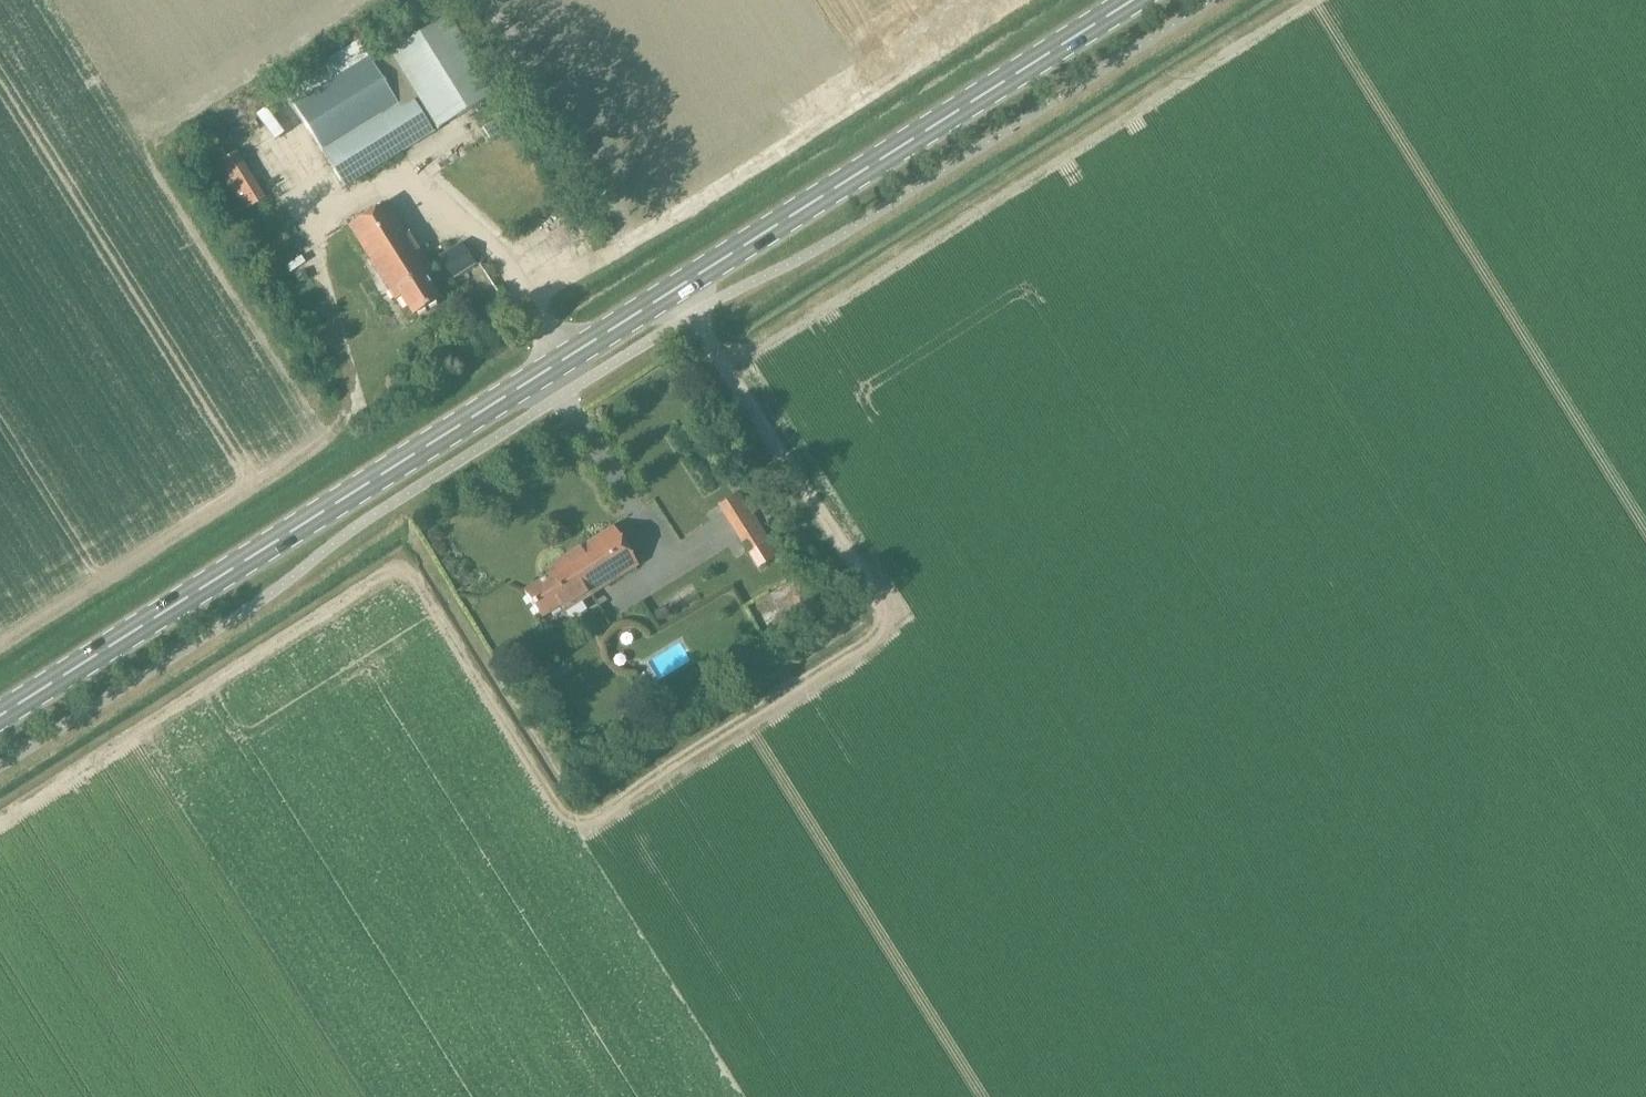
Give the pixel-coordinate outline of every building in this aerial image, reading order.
[(388,52),(435,128),(493,92),(445,16),(388,52)] [(372,66),(366,57),(357,41),(281,88),(343,186),(432,130),(386,58),(372,66)] [(242,212),(265,198),(235,151),(213,165),(242,212)] [(565,198),(571,208),(577,204),(571,194),(565,198)] [(412,314),(438,298),(422,272),(427,268),(385,202),(348,225),(394,299),(400,295),(412,314)] [(438,256),(451,276),(474,262),(461,241),(438,256)] [(748,551),(767,539),(738,492),(718,505),(748,551)] [(563,611),(636,565),(612,527),(546,569),(549,575),(523,591),(540,617),(559,605),(563,611)]
